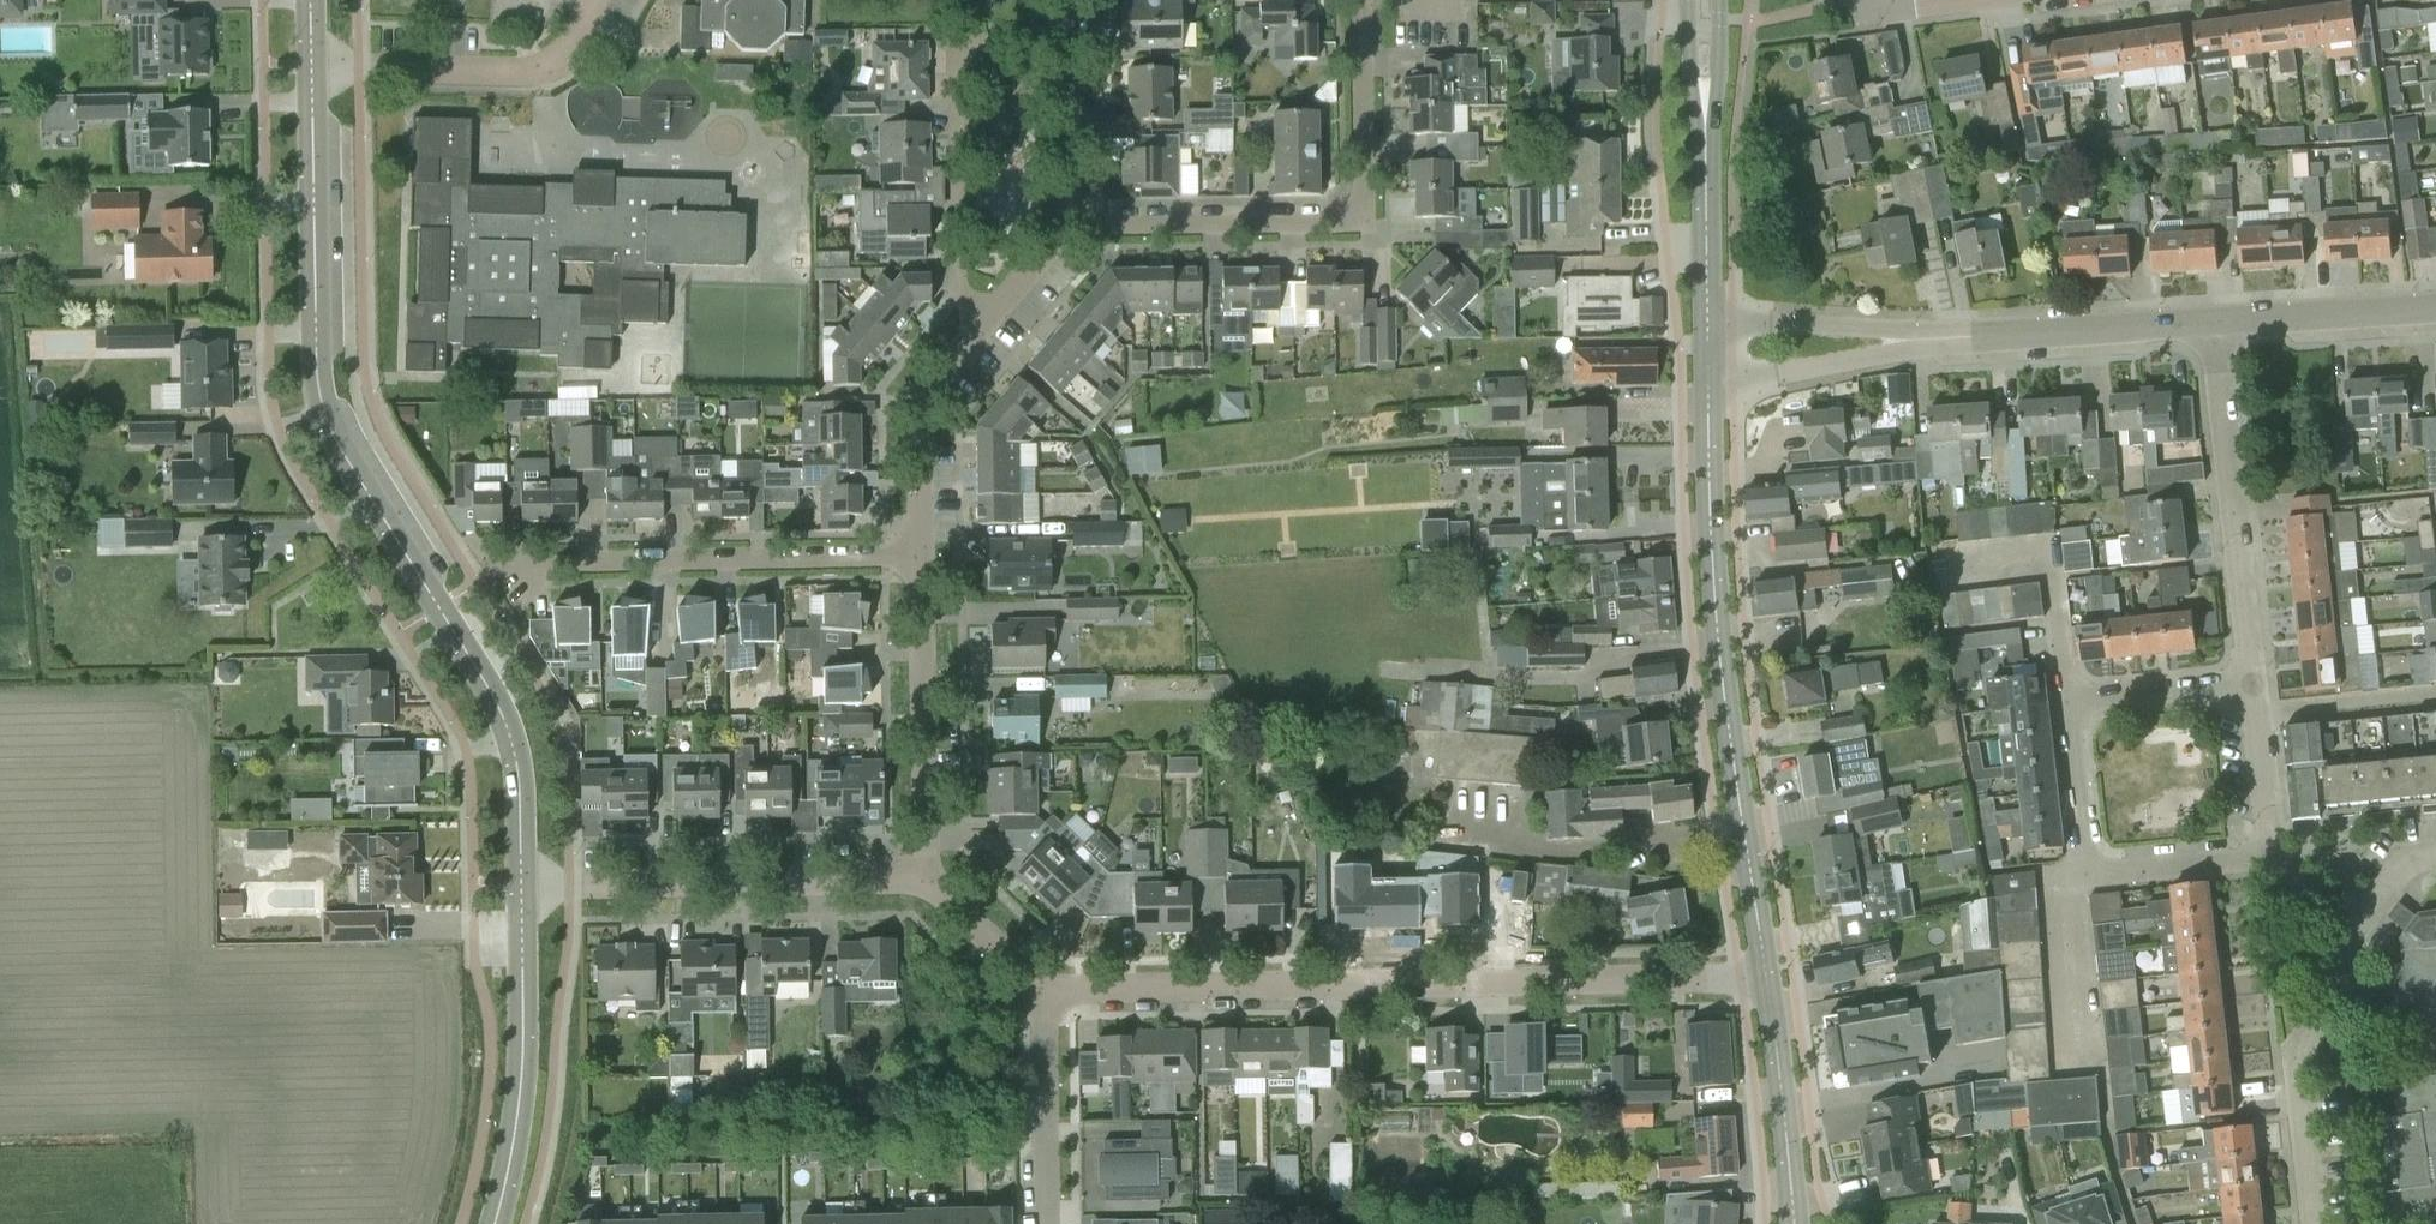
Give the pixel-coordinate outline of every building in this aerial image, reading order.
[(111,15),(112,15),(132,14),(132,29),(152,28),(152,42),(161,42),(161,60),(141,61),(141,83),(163,82),(163,76),(187,75),(187,78),(191,78),(191,75),(208,75),(207,38),(202,38),(202,21),(177,22),(177,12),(165,12),(164,0),(110,0),(111,15)] [(805,0),(701,0),(701,10),(696,10),(696,8),(681,8),(680,52),(709,53),(710,33),(724,34),(741,52),(767,53),(785,36),(803,36),(805,0)] [(1181,50),(1181,1),(1123,2),(1123,50),(1181,50)] [(1531,4),(1532,26),(1553,25),(1553,4),(1531,4)] [(1259,11),(1241,11),(1241,47),(1262,47),(1262,33),(1274,33),(1274,47),(1293,46),(1293,61),(1316,60),(1316,26),(1313,26),(1313,15),(1305,7),(1294,7),(1294,5),(1259,5),(1259,11)] [(2352,5),(2319,9),(2324,45),(2357,40),(2360,62),(2376,60),(2372,23),(2355,26),(2352,5)] [(2319,9),(2288,14),(2293,49),(2294,49),(2324,45),(2319,9)] [(2387,10),(2376,12),(2379,32),(2390,30),(2399,29),(2396,9),(2387,10)] [(2435,24),(2435,9),(2419,12),(2421,25),(2426,24),(2426,25),(2435,24)] [(2288,14),(2257,18),(2261,54),(2262,53),(2278,51),(2281,76),(2297,73),(2294,49),(2293,49),(2288,14)] [(1570,69),(1563,69),(1551,77),(1551,101),(1559,101),(1559,99),(1573,99),(1573,93),(1617,92),(1616,58),(1612,58),(1611,17),(1581,18),(1581,40),(1570,40),(1570,69)] [(2257,18),(2225,22),(2230,58),(2246,56),(2249,71),(2264,69),(2262,53),(2261,54),(2257,18)] [(2230,58),(2225,22),(2194,27),(2199,62),(2201,77),(2232,73),(2230,58)] [(2182,28),(2149,33),(2154,68),(2155,68),(2157,85),(2158,88),(2186,83),(2184,64),(2187,64),(2182,28)] [(2393,50),(2390,30),(2379,32),(2382,51),(2393,50)] [(1882,35),(1892,83),(1901,81),(1904,70),(1903,60),(1898,32),(1882,35)] [(2149,33),(2118,37),(2123,73),(2125,89),(2157,85),(2155,68),(2154,68),(2149,33)] [(2118,37),(2086,41),(2091,77),(2093,77),(2123,73),(2118,37)] [(2086,41),(2054,46),(2059,82),(2061,81),(2062,93),(2094,88),(2093,77),(2091,77),(2086,41)] [(783,42),(783,63),(810,64),(811,43),(783,42)] [(872,46),(872,67),(887,67),(887,102),(928,101),(927,44),(894,44),(894,46),(872,46)] [(2059,82),(2054,46),(2024,50),(2026,66),(2010,68),(2014,92),(2019,115),(2035,112),(2064,108),(2062,93),(2061,81),(2059,82)] [(1837,117),(1855,113),(1888,107),(1893,106),(1889,84),(1856,90),(1848,55),(1838,57),(1839,62),(1812,68),(1819,105),(1834,102),(1837,117)] [(1408,100),(1408,107),(1450,107),(1467,107),(1485,106),(1485,75),(1476,70),(1461,70),(1461,56),(1423,57),(1423,73),(1412,73),(1412,79),(1402,79),(1402,100),(1408,100)] [(1476,56),(1461,56),(1461,70),(1476,70),(1476,56)] [(1939,67),(1943,91),(1946,105),(1973,99),(1979,129),(2014,122),(2010,105),(2007,91),(1986,95),(1979,59),(1939,67)] [(735,83),(749,84),(750,62),(735,62),(735,83)] [(1124,102),(1124,122),(1172,122),(1171,69),(1146,69),(1146,65),(1132,65),(1132,70),(1128,70),(1128,102),(1124,102)] [(2384,69),(2387,88),(2399,87),(2397,67),(2384,69)] [(2417,70),(2402,72),(2404,86),(2419,84),(2417,70)] [(1314,97),(1314,103),(1336,103),(1335,81),(1329,81),(1314,97)] [(2399,87),(2387,88),(2390,108),(2402,106),(2399,87)] [(670,139),(671,91),(573,89),(572,136),(670,139)] [(814,103),(814,117),(842,117),(880,116),(879,95),(842,95),(842,103),(814,103)] [(74,99),(75,122),(115,120),(130,120),(130,97),(74,99)] [(1927,103),(1911,106),(1917,137),(1933,133),(1927,103)] [(1232,114),(1233,119),(1245,119),(1244,104),(1232,104),(1232,114)] [(1228,130),(1228,107),(1223,107),(1213,121),(1213,130),(1228,130)] [(1409,136),(1425,135),(1451,135),(1450,107),(1408,107),(1409,136)] [(1888,107),(1855,113),(1857,124),(1839,128),(1840,133),(1825,136),(1826,140),(1812,143),(1820,182),(1856,175),(1854,166),(1872,162),(1867,139),(1894,134),(1888,107)] [(1779,108),(1765,111),(1768,126),(1783,123),(1779,108)] [(2174,108),(2161,110),(2164,134),(2177,132),(2174,108)] [(168,112),(168,115),(147,115),(147,150),(143,150),(144,172),(170,171),(170,167),(209,167),(208,111),(168,112)] [(1274,114),(1274,141),(1318,141),(1318,127),(1321,127),(1321,113),(1274,114)] [(574,173),(574,191),(471,188),(473,122),(414,120),(413,159),(411,226),(421,227),(419,306),(409,306),(406,372),(445,374),(446,344),(461,345),(461,349),(541,351),(541,355),(558,356),(557,369),(610,370),(611,336),(622,337),(622,324),(666,325),(666,326),(667,326),(668,284),(663,284),(664,265),(745,268),(746,217),(730,217),(731,196),(612,193),(613,174),(574,173)] [(2354,125),(2335,126),(2336,143),(2355,141),(2354,125)] [(874,133),(874,153),(881,153),(881,184),(922,184),(922,169),(929,169),(929,126),(881,127),(881,133),(874,133)] [(2336,143),(2335,126),(2318,127),(2319,144),(2336,143)] [(2304,128),(2272,129),(2274,146),(2305,144),(2304,128)] [(2098,133),(2099,140),(2101,157),(2133,155),(2131,137),(2131,129),(2124,129),(2124,131),(2098,133)] [(2274,146),(2272,129),(2255,130),(2256,148),(2274,146)] [(2237,132),(2202,134),(2203,151),(2238,149),(2237,132)] [(2182,135),(2164,136),(2167,153),(2203,151),(2202,134),(2182,135)] [(1467,135),(1451,135),(1451,149),(1477,148),(1477,135),(1467,135)] [(2164,136),(2131,137),(2133,155),(2167,153),(2164,136)] [(1124,153),(1124,185),(1125,185),(1141,185),(1141,196),(1142,196),(1142,197),(1176,197),(1192,197),(1192,167),(1176,167),(1176,141),(1175,141),(1175,140),(1151,140),(1151,141),(1150,141),(1150,152),(1125,152),(1125,153),(1124,153)] [(2099,140),(2068,142),(2070,159),(2101,157),(2099,140)] [(1274,141),(1274,169),(1318,169),(1318,141),(1274,141)] [(1568,142),(1569,166),(1569,187),(1569,202),(1566,202),(1567,235),(1602,235),(1602,225),(1618,225),(1617,141),(1568,142)] [(2070,159),(2068,142),(2026,148),(2027,151),(2029,162),(2070,159)] [(2395,146),(2399,174),(2411,173),(2407,144),(2395,146)] [(2353,148),(2354,163),(2391,162),(2389,146),(2353,148)] [(1477,148),(1451,149),(1451,163),(1478,163),(1477,148)] [(2200,152),(2183,153),(2184,167),(2201,166),(2200,152)] [(2176,154),(2162,155),(2163,169),(2177,168),(2176,154)] [(2013,155),(2000,164),(2009,176),(2021,168),(2013,155)] [(1233,159),(1234,198),(1248,197),(1247,159),(1233,159)] [(1410,192),(1415,192),(1415,191),(1451,190),(1451,163),(1426,163),(1409,163),(1410,192)] [(2320,195),(2319,178),(2324,178),(2323,163),(2310,163),(2310,178),(2301,178),(2302,197),(2320,195)] [(1926,169),(1933,208),(1951,204),(1943,166),(1926,169)] [(1318,169),(1274,169),(1275,183),(1268,184),(1269,197),(1322,196),(1322,182),(1318,182),(1318,169)] [(2223,182),(2214,183),(2215,202),(2233,201),(2231,183),(2233,183),(2232,169),(2222,169),(2223,182)] [(1906,173),(1916,220),(1934,217),(1924,170),(1906,173)] [(2399,174),(2403,203),(2424,200),(2424,199),(2420,200),(2416,172),(2411,173),(2399,174)] [(2040,216),(2036,198),(2034,186),(2027,187),(2019,189),(2025,219),(2033,218),(2040,216)] [(2146,189),(2126,190),(2127,207),(2147,207),(2146,189)] [(1415,191),(1415,192),(1415,219),(1457,218),(1457,190),(1451,190),(1415,191)] [(1509,191),(1510,243),(1537,243),(1536,190),(1509,191)] [(887,253),(887,260),(926,260),(926,239),(930,239),(930,208),(915,208),(915,192),(858,193),(859,253),(887,253)] [(2057,213),(2053,194),(2036,198),(2040,216),(2057,213)] [(2303,241),(2303,228),(2299,228),(2298,215),(2321,213),(2320,195),(2302,197),(2303,202),(2288,203),(2289,214),(2269,215),(2270,230),(2273,267),(2305,265),(2303,241)] [(93,197),(94,228),(137,227),(137,196),(93,197)] [(2403,203),(2407,231),(2426,229),(2424,200),(2403,203)] [(2183,236),(2182,236),(2185,272),(2218,270),(2217,246),(2216,234),(2227,234),(2226,219),(2235,218),(2233,201),(2215,202),(2211,202),(2212,217),(2183,220),(2183,236)] [(2356,204),(2356,209),(2357,225),(2360,261),(2392,259),(2391,248),(2403,248),(2401,222),(2398,222),(2397,212),(2377,213),(2377,203),(2356,204)] [(2114,226),(2095,227),(2096,233),(2096,242),(2098,278),(2131,275),(2129,252),(2129,240),(2139,239),(2139,224),(2147,224),(2147,207),(2127,207),(2122,207),(2124,225),(2114,226)] [(2357,225),(2356,209),(2325,211),(2326,227),(2325,227),(2326,239),(2327,263),(2360,261),(2357,225)] [(1885,226),(1864,230),(1871,267),(1889,264),(1890,269),(1915,263),(1904,210),(1883,215),(1885,226)] [(136,239),(137,283),(211,281),(210,241),(201,242),(200,214),(163,214),(164,238),(136,239)] [(2007,270),(2000,232),(2004,231),(2001,214),(1954,223),(1963,272),(1978,270),(1978,276),(2007,270)] [(1463,232),(1482,232),(1482,218),(1463,218),(1463,232)] [(2153,238),(2151,238),(2152,250),(2153,274),(2185,272),(2182,236),(2183,236),(2183,220),(2159,221),(2153,229),(2153,238)] [(2083,221),(2062,223),(2065,256),(2066,280),(2098,278),(2096,242),(2096,233),(2083,234),(2083,221)] [(2426,229),(2407,231),(2411,262),(2431,259),(2426,229)] [(2273,267),(2270,230),(2238,232),(2240,269),(2273,267)] [(1482,250),(1482,232),(1463,232),(1454,232),(1454,251),(1482,250)] [(1434,252),(1415,272),(1444,301),(1458,314),(1478,294),(1478,281),(1457,261),(1451,269),(1434,252)] [(816,254),(816,270),(849,270),(849,254),(816,254)] [(1509,259),(1509,288),(1553,288),(1553,258),(1509,259)] [(1334,274),(1334,269),(1305,269),(1306,328),(1319,328),(1318,311),(1333,311),(1334,311),(1334,274)] [(860,270),(849,270),(816,270),(816,281),(861,280),(860,270)] [(1251,310),(1250,270),(1222,270),(1222,287),(1208,287),(1209,330),(1223,329),(1223,338),(1251,338),(1251,310)] [(1278,270),(1250,270),(1251,310),(1266,310),(1267,328),(1279,328),(1293,328),(1292,311),(1279,312),(1278,270)] [(1146,271),(1120,272),(1121,279),(1121,313),(1147,313),(1146,271)] [(1174,271),(1146,271),(1147,313),(1171,313),(1174,313),(1174,271)] [(1201,271),(1174,271),(1174,313),(1171,313),(1171,316),(1202,316),(1201,271)] [(1444,301),(1415,272),(1395,292),(1425,321),(1432,314),(1449,331),(1451,330),(1461,340),(1484,340),(1458,314),(1444,301)] [(1362,274),(1334,274),(1334,311),(1333,311),(1333,316),(1351,316),(1351,324),(1362,324),(1362,316),(1362,274)] [(931,303),(931,276),(901,277),(893,286),(882,277),(872,288),(909,320),(909,319),(904,315),(913,303),(931,303)] [(1661,328),(1661,298),(1631,299),(1631,278),(1607,278),(1567,278),(1568,307),(1563,308),(1563,339),(1575,338),(1574,327),(1594,326),(1594,331),(1611,331),(1611,328),(1618,328),(1630,327),(1630,326),(1638,326),(1638,328),(1661,328)] [(1121,323),(1121,313),(1121,279),(1103,280),(1080,307),(1111,334),(1121,323)] [(822,322),(836,323),(835,285),(821,285),(822,322)] [(909,320),(872,288),(871,289),(876,293),(860,312),(892,340),(909,320)] [(1094,355),(1111,334),(1080,307),(1062,328),(1094,355)] [(1376,310),(1376,329),(1376,362),(1377,362),(1395,362),(1395,310),(1376,310)] [(892,340),(860,312),(843,331),(839,327),(838,328),(875,359),(892,340)] [(95,329),(96,350),(172,349),(171,327),(95,329)] [(875,359),(838,328),(828,339),(839,349),(832,357),(833,387),(860,387),(860,367),(869,355),(875,360),(875,359)] [(1077,375),(1094,355),(1062,328),(1045,348),(1077,375)] [(1279,328),(1279,338),(1293,338),(1293,328),(1279,328)] [(1376,362),(1376,329),(1359,329),(1359,366),(1377,366),(1377,362),(1376,362)] [(226,378),(226,344),(181,344),(182,409),(231,408),(231,378),(226,378)] [(1060,395),(1077,375),(1045,348),(1027,368),(1046,384),(1059,395),(1060,395)] [(1131,351),(1131,373),(1147,373),(1146,351),(1131,351)] [(1181,353),(1181,368),(1202,368),(1202,352),(1181,353)] [(1573,383),(1597,382),(1597,374),(1613,374),(1613,386),(1656,386),(1655,352),(1613,352),(1613,353),(1572,353),(1573,383)] [(1151,368),(1173,368),(1173,353),(1151,353),(1151,368)] [(1018,379),(1001,400),(1033,427),(1050,406),(1037,395),(1018,379)] [(1485,380),(1485,404),(1524,402),(1524,379),(1485,380)] [(2408,380),(2376,382),(2379,429),(2380,429),(2381,440),(2397,439),(2395,413),(2410,413),(2408,380)] [(2379,429),(2376,382),(2345,384),(2348,424),(2334,425),(2337,474),(2351,473),(2349,431),(2379,429)] [(1105,384),(1098,392),(1108,402),(1116,394),(1105,384)] [(554,387),(555,416),(595,415),(595,386),(554,387)] [(2157,456),(2156,444),(2195,442),(2192,397),(2173,399),(2172,388),(2141,390),(2142,397),(2144,430),(2145,445),(2146,456),(2157,456)] [(1098,392),(1090,401),(1101,410),(1108,402),(1098,392)] [(2144,430),(2142,397),(2110,399),(2113,432),(2128,431),(2129,446),(2145,445),(2144,430)] [(698,398),(676,398),(676,422),(698,421),(698,398)] [(784,398),(762,398),(762,414),(784,414),(784,398)] [(1019,443),(1033,427),(1001,400),(977,428),(977,443),(1019,443)] [(522,401),(505,401),(505,423),(523,423),(522,401)] [(2084,470),(2101,469),(2099,440),(2098,412),(2082,413),(2081,401),(2050,402),(2054,457),(2069,456),(2068,435),(2084,434),(2084,441),(2082,441),(2084,470)] [(1524,402),(1485,404),(1439,407),(1440,427),(1458,426),(1458,423),(1486,422),(1525,421),(1524,402)] [(2039,458),(2054,457),(2050,402),(2019,404),(2021,438),(2038,437),(2039,458)] [(757,403),(747,403),(747,420),(757,420),(757,403)] [(803,446),(820,446),(820,445),(861,445),(861,443),(865,443),(865,428),(860,428),(860,417),(846,417),(846,403),(814,404),(802,404),(803,446)] [(2009,475),(2007,446),(2008,446),(2006,418),(1991,419),(1991,406),(1959,408),(1963,475),(1965,475),(1979,474),(1978,459),(1992,458),(1993,476),(1996,475),(1996,482),(2009,481),(2009,475)] [(414,407),(397,407),(398,424),(414,424),(414,407)] [(1965,479),(1965,475),(1963,475),(1959,408),(1928,410),(1930,444),(1946,443),(1948,480),(1965,479)] [(1847,442),(1846,430),(1870,428),(1868,410),(1806,415),(1809,445),(1813,445),(1814,462),(1845,459),(1843,442),(1847,442)] [(1545,430),(1565,430),(1565,448),(1603,448),(1603,412),(1545,412),(1545,430)] [(591,427),(592,427),(592,416),(569,416),(570,473),(592,472),(591,427)] [(2427,447),(2425,419),(2408,420),(2410,448),(2425,447),(2427,447)] [(1130,420),(1113,422),(1115,437),(1132,435),(1130,420)] [(131,426),(132,446),(176,446),(175,426),(131,426)] [(612,427),(592,427),(591,427),(592,472),(613,472),(612,427)] [(197,438),(197,465),(175,465),(175,505),(233,504),(233,469),(226,469),(226,437),(197,438)] [(1859,441),(1861,460),(1892,458),(1890,438),(1859,441)] [(2099,440),(2101,469),(2103,499),(2119,498),(2114,439),(2099,440)] [(1066,459),(1072,468),(1077,465),(1079,468),(1092,460),(1081,441),(1077,444),(1065,443),(1072,456),(1066,459)] [(1019,469),(1019,443),(977,443),(977,469),(1019,469)] [(803,488),(821,488),(849,487),(849,473),(861,473),(861,471),(866,471),(866,455),(861,455),(861,445),(820,445),(820,446),(820,453),(802,453),(803,488)] [(2009,475),(2009,481),(2010,499),(2026,498),(2023,445),(2008,446),(2007,446),(2009,475)] [(1126,449),(1129,476),(1161,472),(1159,446),(1126,449)] [(1447,449),(1448,470),(1520,468),(1520,447),(1447,449)] [(2428,490),(2435,490),(2435,447),(2427,447),(2425,447),(2428,490)] [(1894,449),(1894,462),(1918,460),(1918,452),(1916,452),(1916,448),(1894,449)] [(678,505),(677,457),(662,458),(651,458),(651,451),(634,452),(634,480),(635,521),(663,520),(663,506),(678,505)] [(1934,451),(1918,452),(1918,460),(1919,480),(1935,480),(1934,451)] [(693,457),(677,457),(678,505),(693,505),(693,519),(721,519),(720,479),(720,458),(693,459),(693,457)] [(549,460),(514,460),(514,482),(521,482),(521,498),(522,522),(550,522),(549,482),(549,460)] [(1918,460),(1894,462),(1866,464),(1867,480),(1917,478),(1917,480),(1919,480),(1918,460)] [(737,478),(720,479),(721,519),(749,519),(749,504),(763,504),(763,490),(763,489),(763,474),(763,461),(736,462),(737,478)] [(1566,482),(1567,498),(1604,497),(1603,462),(1566,464),(1541,465),(1541,483),(1566,482)] [(473,509),(473,523),(502,523),(502,499),(501,482),(474,483),(474,464),(455,464),(456,509),(473,509)] [(1083,474),(1093,493),(1106,486),(1096,467),(1083,474)] [(2147,469),(2148,484),(2176,482),(2175,467),(2147,469)] [(1020,494),(1019,469),(977,469),(978,495),(1023,494),(1020,494)] [(1787,475),(1788,484),(1748,488),(1751,521),(1793,518),(1791,504),(1842,500),(1839,470),(1787,475)] [(774,476),(763,476),(763,489),(763,490),(774,490),(774,476)] [(635,521),(634,480),(606,481),(607,521),(635,521)] [(549,482),(550,522),(578,521),(577,497),(577,481),(549,482)] [(2176,482),(2148,484),(2150,500),(2178,497),(2176,482)] [(861,487),(849,487),(821,488),(822,532),(849,531),(848,516),(862,516),(861,487)] [(763,490),(763,504),(774,504),(774,490),(763,490)] [(1023,524),(1023,494),(978,495),(978,525),(1023,524)] [(2290,548),(2338,543),(2358,541),(2355,512),(2331,515),(2329,496),(2291,500),(2294,519),(2287,520),(2290,548)] [(1604,497),(1567,498),(1542,498),(1542,515),(1543,532),(1568,532),(1606,531),(1604,497)] [(1099,501),(1100,522),(1115,521),(1115,501),(1099,501)] [(2128,521),(2129,537),(2184,531),(2180,501),(2145,505),(2146,519),(2128,521)] [(2052,502),(2034,504),(2037,533),(2055,532),(2052,502)] [(2034,504),(2019,505),(2022,535),(2037,533),(2034,504)] [(2019,505),(2004,507),(2007,537),(2022,535),(2019,505)] [(2004,507),(1987,508),(1990,538),(2007,537),(2004,507)] [(1180,508),(1159,510),(1161,532),(1182,530),(1180,508)] [(1987,508),(1972,510),(1974,540),(1990,538),(1987,508)] [(1974,540),(1972,510),(1955,512),(1958,542),(1974,540)] [(126,520),(127,549),(173,549),(173,520),(126,520)] [(2417,523),(2419,536),(2433,534),(2431,521),(2417,523)] [(1073,523),(1074,547),(1121,546),(1121,522),(1073,523)] [(1444,526),(1419,527),(1420,553),(1445,552),(1445,551),(1444,528),(1444,526)] [(1872,526),(1858,527),(1860,544),(1873,543),(1872,526)] [(1487,528),(1487,547),(1530,546),(1529,527),(1487,528)] [(2062,528),(2063,540),(2087,538),(2086,527),(2062,528)] [(1776,534),(1778,560),(1828,556),(1825,530),(1776,534)] [(2129,537),(2120,538),(2122,566),(2151,564),(2187,560),(2184,531),(2129,537)] [(2433,534),(2419,536),(2421,549),(2435,548),(2433,534)] [(231,611),(230,606),(244,606),(243,539),(200,540),(201,607),(214,607),(215,612),(231,611)] [(990,542),(991,588),(1012,588),(1013,591),(1051,591),(1050,540),(990,542)] [(2063,543),(2066,571),(2094,568),(2092,541),(2063,543)] [(2290,548),(2293,577),(2341,572),(2338,543),(2290,548)] [(1594,548),(1596,563),(1624,560),(1623,545),(1594,548)] [(1406,560),(1407,588),(1481,585),(1480,556),(1406,560)] [(1615,598),(1616,600),(1636,598),(1636,599),(1671,596),(1668,558),(1632,562),(1633,581),(1614,582),(1614,585),(1600,587),(1601,599),(1615,598)] [(1894,597),(1890,566),(1757,580),(1761,617),(1813,612),(1818,612),(1815,591),(1843,588),(1845,603),(1894,597)] [(2158,571),(2161,598),(2162,598),(2168,653),(2197,650),(2193,615),(2178,616),(2176,596),(2191,594),(2188,568),(2158,571)] [(2293,577),(2296,606),(2345,600),(2341,572),(2293,577)] [(2143,580),(2143,573),(2130,574),(2131,586),(2139,586),(2143,580)] [(2081,579),(2083,590),(2103,588),(2102,577),(2081,579)] [(2420,593),(2435,592),(2435,578),(2425,579),(2393,582),(2394,597),(2420,593)] [(2040,583),(2026,585),(2030,619),(2044,617),(2040,583)] [(2026,585),(2012,586),(2016,620),(2030,619),(2026,585)] [(2012,586),(1997,588),(2002,622),(2016,620),(2012,586)] [(1997,588),(1984,590),(1988,624),(2002,622),(1997,588)] [(1984,590),(1970,591),(1975,626),(1988,624),(1984,590)] [(1970,591),(1956,593),(1960,628),(1975,626),(1970,591)] [(2420,593),(2424,623),(2435,621),(2435,592),(2420,593)] [(1960,628),(1956,593),(1941,595),(1945,630),(1960,628)] [(1530,594),(1516,595),(1517,603),(1530,602),(1530,594)] [(2103,597),(2106,624),(2110,659),(2139,656),(2135,621),(2120,622),(2118,595),(2103,597)] [(802,651),(810,650),(836,650),(852,649),(852,633),(861,634),(861,632),(860,632),(860,627),(865,628),(864,629),(866,629),(869,606),(868,605),(868,606),(860,605),(859,596),(823,596),(824,617),(810,618),(811,629),(785,630),(785,651),(802,651)] [(1636,598),(1616,600),(1618,628),(1638,626),(1639,635),(1675,632),(1671,596),(1636,599),(1636,598)] [(736,606),(739,635),(725,636),(725,672),(756,669),(753,643),(775,644),(774,607),(765,607),(764,598),(764,597),(741,601),(741,603),(742,603),(743,607),(738,607),(738,606),(736,606)] [(665,663),(665,670),(665,680),(681,679),(687,678),(685,663),(694,662),(692,644),(715,642),(714,604),(713,604),(713,605),(708,606),(709,601),(709,600),(686,598),(686,600),(685,608),(677,609),(680,644),(673,645),(675,662),(665,663)] [(2150,619),(2135,621),(2139,656),(2168,653),(2162,598),(2161,598),(2147,599),(2150,619)] [(665,680),(665,670),(647,670),(646,657),(649,608),(648,608),(648,609),(643,609),(644,604),(644,605),(644,603),(621,599),(621,601),(622,601),(620,609),(611,609),(612,658),(613,658),(613,672),(613,678),(646,687),(647,718),(666,718),(666,699),(665,680)] [(1066,600),(1067,620),(1118,619),(1118,599),(1066,600)] [(590,646),(590,610),(581,610),(579,601),(580,601),(579,600),(556,604),(556,606),(557,606),(557,610),(553,610),(553,609),(551,609),(553,621),(530,622),(530,638),(546,663),(562,690),(568,690),(568,663),(570,663),(570,661),(591,660),(590,646)] [(2296,606),(2299,634),(2356,628),(2356,626),(2354,627),(2351,600),(2345,601),(2345,600),(2296,606)] [(991,626),(992,669),(1044,668),(1044,642),(1055,642),(1054,620),(1017,621),(1017,626),(991,626)] [(2427,649),(2435,648),(2435,621),(2424,623),(2427,649)] [(2106,624),(2077,627),(2081,662),(2110,659),(2106,624)] [(1610,645),(1610,627),(1572,628),(1572,629),(1540,630),(1540,645),(1572,645),(1610,645)] [(2299,634),(2302,662),(2359,656),(2356,628),(2299,634)] [(2022,644),(2020,629),(1985,634),(1949,638),(1951,653),(1976,650),(1987,648),(2007,646),(2022,644)] [(1842,641),(1830,642),(1831,652),(1843,651),(1842,641)] [(2022,644),(2007,646),(2009,662),(2024,661),(2022,644)] [(1527,666),(1527,668),(1584,668),(1583,646),(1526,647),(1495,649),(1496,667),(1527,666)] [(2427,649),(2432,684),(2435,684),(2435,648),(2427,649)] [(819,715),(839,715),(841,715),(841,705),(861,705),(861,696),(869,694),(869,695),(871,694),(867,671),(865,672),(861,673),(862,668),(862,667),(862,666),(836,669),(836,650),(810,650),(811,679),(824,679),(824,698),(818,698),(819,715)] [(1976,650),(1951,653),(1953,669),(1978,666),(1976,650)] [(802,651),(785,651),(786,661),(802,660),(802,651)] [(351,708),(351,727),(393,726),(393,700),(388,700),(387,673),(368,673),(368,656),(305,657),(306,691),(344,691),(344,708),(351,708)] [(2359,656),(2302,662),(2305,691),(2340,687),(2341,694),(2363,692),(2359,656)] [(1677,694),(1672,661),(1649,664),(1631,666),(1632,675),(1597,679),(1597,681),(1600,703),(1634,699),(1634,704),(1647,703),(1671,700),(1670,695),(1677,694)] [(1786,677),(1791,707),(1827,702),(1826,693),(1883,684),(1880,662),(1786,677)] [(1106,697),(1105,676),(1054,677),(1055,698),(1106,697)] [(1228,676),(1211,676),(1211,684),(1214,691),(1231,683),(1228,676)] [(2048,706),(2044,676),(1989,682),(1992,711),(2012,708),(2012,710),(2048,706)] [(681,679),(665,680),(666,699),(681,699),(681,679)] [(1413,729),(1438,731),(1487,735),(1490,702),(1491,687),(1422,681),(1419,708),(1405,707),(1404,726),(1413,727),(1413,729)] [(729,694),(730,712),(744,712),(743,693),(729,694)] [(993,703),(993,739),(1015,738),(1015,745),(1039,745),(1038,698),(1014,698),(1014,702),(993,703)] [(1507,703),(1490,702),(1487,735),(1504,736),(1506,716),(1507,703)] [(1602,720),(1601,710),(1600,705),(1575,707),(1576,713),(1577,723),(1594,721),(1602,720)] [(1990,712),(1991,727),(2014,724),(2015,738),(2015,739),(2050,734),(2048,706),(2012,710),(1990,712)] [(872,714),(841,715),(839,715),(839,739),(862,738),(862,732),(872,732),(872,714)] [(2412,716),(2422,791),(2426,791),(2427,798),(2435,797),(2435,714),(2412,716)] [(1554,720),(1506,716),(1504,736),(1533,739),(1532,758),(1551,760),(1554,720)] [(2422,791),(2412,716),(2313,726),(2324,809),(2416,800),(2415,792),(2422,791)] [(1823,724),(1825,743),(1866,735),(1863,717),(1823,724)] [(1668,762),(1664,725),(1595,733),(1599,770),(1668,762)] [(2324,809),(2313,726),(2283,729),(2292,822),(2321,819),(2320,809),(2324,809)] [(1438,731),(1434,779),(1529,787),(1532,758),(1533,739),(1504,736),(1487,735),(1438,731)] [(2003,768),(2054,762),(2050,734),(2015,739),(2015,738),(2000,739),(2003,767),(2003,768)] [(1847,811),(1861,808),(1861,807),(1887,801),(1884,790),(1882,782),(1867,785),(1863,762),(1868,761),(1865,739),(1826,746),(1828,757),(1801,761),(1804,784),(1802,786),(1804,797),(1807,798),(1807,800),(1843,794),(1847,811)] [(404,740),(352,741),(352,778),(365,778),(366,808),(372,808),(389,808),(393,807),(417,807),(417,805),(415,806),(415,786),(419,786),(419,754),(405,755),(404,740)] [(1968,744),(1973,773),(1985,770),(1985,769),(1980,742),(1968,744)] [(768,817),(768,772),(755,772),(753,747),(738,747),(738,757),(735,757),(735,816),(745,816),(745,817),(768,817)] [(728,755),(695,756),(696,818),(719,818),(719,802),(729,802),(728,755)] [(1034,793),(1034,771),(1040,770),(1051,770),(1051,755),(1040,755),(1029,755),(1005,755),(992,756),(993,771),(989,771),(989,794),(1034,793)] [(1158,755),(1148,755),(1148,765),(1158,765),(1158,755)] [(696,818),(695,756),(662,756),(663,803),(673,803),(673,818),(696,818)] [(782,771),(768,772),(768,817),(791,816),(791,801),(801,801),(801,757),(782,757),(782,771)] [(1196,758),(1168,759),(1168,774),(1197,773),(1196,758)] [(624,819),(624,774),(609,774),(609,760),(595,760),(580,760),(581,805),(601,804),(601,820),(624,819)] [(817,816),(841,816),(840,771),(830,771),(830,761),(816,761),(806,761),(807,801),(817,801),(817,816)] [(857,770),(840,771),(841,816),(864,815),(863,800),(883,800),(883,762),(861,762),(856,763),(857,770)] [(2020,780),(2022,796),(2057,791),(2054,762),(2003,768),(2003,767),(1985,769),(1985,770),(1973,773),(1976,792),(1988,791),(1992,783),(1992,780),(2005,779),(2006,782),(2020,780)] [(657,774),(624,774),(624,819),(647,819),(647,804),(657,803),(657,774)] [(1692,819),(1688,788),(1671,790),(1671,783),(1647,786),(1588,791),(1589,799),(1589,812),(1619,810),(1651,808),(1651,813),(1653,824),(1668,822),(1692,819)] [(1903,786),(1884,790),(1887,801),(1898,799),(1905,797),(1903,786)] [(1962,786),(1948,789),(1951,802),(1965,799),(1962,786)] [(1619,810),(1589,812),(1589,799),(1580,799),(1579,791),(1544,792),(1547,840),(1581,838),(1622,836),(1619,810)] [(1994,799),(1978,800),(1982,829),(1994,828),(1998,827),(2011,826),(2011,825),(2060,819),(2057,791),(2022,796),(2023,810),(1996,812),(1994,799)] [(1005,817),(1005,832),(1037,831),(1044,824),(1035,816),(1034,793),(989,794),(990,817),(1005,817)] [(293,797),(293,818),(333,819),(334,799),(293,797)] [(1861,807),(1861,808),(1866,835),(1904,826),(1898,799),(1887,801),(1861,807)] [(389,808),(372,808),(372,822),(390,822),(389,808)] [(1036,894),(1081,847),(1083,845),(1063,826),(1052,815),(1044,824),(1037,831),(1005,832),(1005,851),(1028,850),(1033,855),(1015,874),(1036,894)] [(1968,816),(1950,819),(1956,851),(1974,848),(1968,816)] [(2011,825),(2011,826),(2013,839),(2026,838),(2028,853),(2064,849),(2060,819),(2011,825)] [(1994,828),(1982,829),(1985,842),(1984,842),(1989,863),(2006,860),(2002,840),(2001,840),(1998,827),(1994,828)] [(1226,831),(1206,832),(1207,878),(1228,877),(1226,831)] [(1207,878),(1206,832),(1187,832),(1188,879),(1207,878)] [(1815,843),(1821,875),(1871,867),(1866,835),(1815,843)] [(386,904),(386,908),(394,908),(394,904),(401,904),(401,907),(410,907),(410,904),(422,904),(421,877),(412,877),(412,862),(416,862),(415,836),(340,837),(341,863),(372,862),(373,905),(386,904)] [(1315,841),(1316,926),(1326,925),(1325,841),(1315,841)] [(1089,918),(1108,874),(1092,857),(1081,847),(1036,894),(1056,914),(1075,895),(1084,904),(1079,909),(1089,918)] [(1977,850),(1954,854),(1956,867),(1979,864),(1977,850)] [(1370,863),(1334,863),(1334,927),(1419,927),(1419,918),(1437,918),(1437,927),(1478,927),(1478,857),(1419,851),(1419,886),(1370,886),(1370,863)] [(1871,867),(1821,875),(1821,877),(1816,878),(1818,893),(1823,893),(1826,908),(1864,902),(1868,928),(1901,920),(1892,863),(1871,867)] [(1684,909),(1681,892),(1649,897),(1649,898),(1627,902),(1630,875),(1566,867),(1543,865),(1536,864),(1532,901),(1539,902),(1620,912),(1620,920),(1628,921),(1631,937),(1655,932),(1663,931),(1687,927),(1686,924),(1690,922),(1691,921),(1689,910),(1688,910),(1684,909)] [(1253,930),(1252,885),(1252,871),(1249,871),(1247,865),(1235,870),(1235,885),(1224,886),(1224,907),(1224,931),(1253,930)] [(1280,884),(1252,885),(1253,930),(1282,930),(1282,904),(1299,903),(1298,870),(1279,870),(1280,884)] [(1992,877),(1996,898),(2036,889),(2035,872),(2011,874),(1992,877)] [(1108,874),(1089,918),(1118,918),(1117,906),(1133,906),(1134,932),(1162,932),(1162,887),(1161,873),(1108,874)] [(2149,919),(2211,912),(2208,883),(2172,887),(2174,900),(2148,902),(2149,919)] [(1190,886),(1162,887),(1162,932),(1191,932),(1190,886)] [(2000,947),(1998,930),(1997,914),(2038,911),(2036,889),(1996,898),(1961,907),(1964,953),(2000,951),(2000,947)] [(2093,925),(2123,922),(2120,893),(2090,896),(2093,925)] [(1997,914),(1998,930),(2039,927),(2038,911),(1997,914)] [(2211,912),(2155,919),(2156,932),(2157,948),(2162,947),(2214,941),(2211,912)] [(2419,914),(2417,917),(2414,915),(2403,929),(2406,932),(2400,939),(2404,964),(2390,966),(2386,972),(2394,1031),(2422,1027),(2426,1057),(2435,1055),(2435,912),(2419,914)] [(386,942),(385,913),(323,914),(324,943),(386,942)] [(2123,922),(2093,925),(2093,927),(2096,954),(2126,951),(2125,935),(2140,934),(2139,920),(2123,922)] [(1998,930),(2000,947),(2040,944),(2039,927),(1998,930)] [(862,944),(837,945),(837,963),(837,980),(862,980),(863,984),(872,984),(895,983),(895,940),(862,941),(862,944)] [(810,983),(809,941),(761,942),(761,959),(745,959),(745,998),(746,1050),(758,1050),(769,1050),(768,997),(775,997),(775,983),(810,983)] [(2214,941),(2162,947),(2165,976),(2181,974),(2218,970),(2214,941)] [(715,949),(715,943),(680,943),(681,999),(718,998),(718,1013),(736,1013),(735,948),(715,949)] [(597,1001),(617,1001),(617,996),(635,996),(635,1012),(659,1012),(659,988),(655,988),(654,947),(636,947),(636,944),(615,944),(615,947),(597,948),(597,967),(594,967),(594,981),(597,981),(597,1001)] [(1860,971),(1893,964),(1889,944),(1854,951),(1854,950),(1814,959),(1820,987),(1861,978),(1860,971)] [(2000,947),(2000,951),(2001,964),(2042,961),(2040,944),(2000,947)] [(2096,954),(2099,983),(2137,979),(2133,950),(2126,951),(2096,954)] [(1893,968),(1897,986),(1937,977),(1933,959),(1893,968)] [(2001,964),(2001,971),(2002,981),(2043,978),(2042,961),(2001,964)] [(2218,970),(2181,974),(2185,1003),(2221,998),(2218,970)] [(2003,998),(2002,981),(2001,971),(1918,985),(1921,1002),(1907,1004),(1880,1008),(1882,1015),(1893,1013),(1894,1017),(1901,1016),(1903,1027),(1910,1026),(1911,1030),(1926,1027),(1927,1032),(1928,1032),(1954,1027),(1958,1046),(1970,1044),(1973,1083),(2009,1080),(2008,1066),(2007,1049),(2006,1032),(2005,1015),(2003,998)] [(2043,978),(2002,981),(2003,998),(2044,995),(2043,978)] [(2099,983),(2103,1012),(2140,1007),(2137,979),(2099,983)] [(838,989),(822,989),(823,1037),(845,1037),(844,1002),(844,989),(838,989)] [(2003,998),(2005,1015),(2045,1012),(2044,995),(2003,998)] [(2221,998),(2185,1003),(2186,1016),(2166,1018),(2168,1033),(2224,1027),(2221,998)] [(2103,1012),(2106,1039),(2129,1037),(2130,1038),(2143,1036),(2140,1007),(2103,1012)] [(1933,1064),(1928,1032),(1927,1032),(1926,1027),(1911,1030),(1910,1026),(1903,1027),(1901,1016),(1894,1017),(1893,1013),(1882,1015),(1880,1008),(1841,1015),(1841,1016),(1825,1018),(1827,1033),(1826,1033),(1833,1075),(1834,1075),(1836,1090),(1920,1077),(1918,1066),(1933,1064)] [(2005,1015),(2006,1032),(2047,1029),(2045,1012),(2005,1015)] [(1632,1014),(1621,1015),(1621,1028),(1633,1027),(1632,1014)] [(693,1045),(693,1023),(669,1024),(669,1056),(670,1078),(694,1078),(694,1056),(686,1056),(686,1045),(693,1045)] [(1685,1026),(1689,1088),(1730,1085),(1726,1023),(1685,1026)] [(2224,1027),(2168,1033),(2170,1049),(2190,1046),(2191,1060),(2227,1056),(2224,1027)] [(1295,1078),(1295,1085),(1307,1084),(1307,1089),(1330,1089),(1330,1068),(1327,1068),(1327,1029),(1294,1030),(1294,1031),(1295,1031),(1295,1078)] [(1424,1030),(1425,1073),(1444,1073),(1444,1093),(1478,1092),(1477,1036),(1462,1037),(1461,1029),(1424,1030)] [(1506,1029),(1506,1065),(1490,1065),(1490,1092),(1524,1092),(1524,1077),(1543,1077),(1543,1069),(1583,1069),(1583,1040),(1543,1040),(1543,1029),(1506,1029)] [(2006,1032),(2007,1049),(2048,1046),(2047,1029),(2006,1032)] [(1194,1031),(1161,1032),(1162,1114),(1175,1113),(1175,1082),(1195,1082),(1194,1031)] [(1234,1087),(1234,1079),(1233,1078),(1233,1032),(1234,1032),(1234,1031),(1201,1031),(1202,1087),(1234,1087)] [(1233,1078),(1234,1079),(1264,1078),(1264,1031),(1234,1032),(1233,1032),(1233,1078)] [(1264,1078),(1295,1078),(1295,1031),(1294,1031),(1264,1031),(1264,1078)] [(1128,1078),(1128,1083),(1149,1083),(1149,1114),(1162,1114),(1161,1032),(1128,1032),(1128,1038),(1129,1078),(1128,1078)] [(2106,1039),(2110,1069),(2133,1066),(2130,1038),(2129,1037),(2106,1039)] [(1128,1038),(1097,1038),(1097,1053),(1078,1053),(1079,1085),(1099,1085),(1098,1079),(1111,1079),(1112,1122),(1130,1122),(1129,1107),(1129,1092),(1128,1083),(1128,1078),(1129,1078),(1128,1038)] [(2007,1049),(2008,1066),(2049,1063),(2048,1046),(2007,1049)] [(847,1069),(852,1058),(841,1053),(836,1064),(847,1069)] [(647,1069),(647,1079),(670,1079),(670,1078),(669,1056),(661,1056),(647,1069)] [(2227,1056),(2191,1060),(2193,1073),(2172,1076),(2173,1091),(2179,1090),(2231,1084),(2227,1056)] [(2010,1084),(2027,1083),(2050,1081),(2049,1063),(2008,1066),(2009,1080),(2010,1084)] [(2113,1098),(2133,1096),(2138,1095),(2134,1066),(2133,1066),(2110,1069),(2113,1098)] [(2407,1080),(2395,1096),(2398,1116),(2377,1120),(2387,1193),(2432,1187),(2427,1156),(2435,1155),(2435,1076),(2407,1080)] [(2027,1083),(2029,1110),(2030,1128),(2081,1124),(2100,1123),(2097,1078),(2050,1081),(2027,1083)] [(2010,1111),(2029,1110),(2027,1083),(2010,1084),(2009,1080),(1973,1083),(1973,1094),(1975,1113),(1975,1114),(1988,1113),(2010,1111)] [(1367,1090),(1342,1090),(1342,1105),(1384,1105),(1384,1091),(1383,1084),(1367,1084),(1367,1090)] [(1641,1085),(1642,1105),(1650,1105),(1671,1104),(1671,1084),(1641,1085)] [(2231,1084),(2179,1090),(2180,1100),(2183,1124),(2200,1122),(2200,1117),(2234,1114),(2231,1084)] [(1599,1090),(1594,1090),(1594,1104),(1611,1103),(1611,1090),(1605,1090),(1605,1088),(1599,1089),(1599,1090)] [(1957,1114),(1975,1113),(1973,1094),(1955,1095),(1957,1114)] [(2133,1096),(2113,1098),(2117,1131),(2137,1129),(2133,1096)] [(1862,1130),(1866,1154),(1918,1145),(1916,1130),(1921,1129),(1915,1098),(1868,1106),(1868,1108),(1873,1107),(1876,1127),(1862,1130)] [(1695,1116),(1694,1099),(1673,1100),(1673,1117),(1695,1116)] [(1642,1105),(1621,1105),(1622,1129),(1650,1128),(1650,1105),(1642,1105)] [(2029,1110),(2010,1111),(2012,1129),(2030,1128),(2029,1110)] [(1975,1114),(1974,1133),(1990,1131),(1988,1113),(1975,1114)] [(1694,1120),(1697,1161),(1682,1162),(1682,1158),(1656,1160),(1657,1181),(1736,1175),(1732,1117),(1694,1120)] [(2100,1123),(2081,1124),(2082,1141),(2101,1139),(2101,1133),(2100,1123)] [(2180,1164),(2207,1161),(2255,1156),(2251,1126),(2203,1132),(2205,1147),(2179,1150),(2180,1164)] [(2115,1155),(2122,1173),(2133,1170),(2132,1169),(2149,1167),(2146,1134),(2113,1137),(2115,1155)] [(1155,1180),(1154,1160),(1166,1159),(1167,1160),(1171,1160),(1171,1140),(1104,1141),(1104,1159),(1099,1159),(1100,1184),(1104,1184),(1105,1202),(1168,1200),(1168,1180),(1165,1180),(1165,1181),(1155,1180)] [(1329,1202),(1350,1202),(1351,1145),(1329,1144),(1329,1202)] [(1918,1145),(1866,1154),(1870,1179),(1884,1176),(1888,1197),(1883,1197),(1883,1199),(1931,1191),(1926,1160),(1921,1161),(1918,1145)] [(1275,1156),(1275,1195),(1297,1195),(1297,1156),(1275,1156)] [(2211,1190),(2223,1189),(2223,1188),(2258,1184),(2255,1156),(2207,1161),(2211,1190)] [(1235,1194),(1235,1157),(1226,1157),(1212,1157),(1213,1188),(1204,1188),(1204,1195),(1235,1194)] [(606,1158),(592,1158),(592,1168),(606,1167),(606,1158)] [(985,1158),(971,1158),(971,1168),(985,1168),(985,1158)] [(999,1158),(985,1158),(985,1168),(1000,1167),(999,1158)] [(933,1159),(919,1160),(919,1169),(933,1169),(933,1159)] [(947,1159),(933,1159),(933,1169),(948,1169),(947,1159)] [(881,1160),(867,1161),(867,1170),(881,1170),(881,1160)] [(896,1160),(881,1160),(881,1170),(896,1170),(896,1160)] [(838,1162),(824,1163),(824,1172),(838,1172),(838,1162)] [(752,1163),(738,1164),(739,1173),(753,1173),(752,1163)] [(824,1163),(809,1163),(809,1173),(824,1172),(824,1163)] [(700,1164),(686,1165),(686,1174),(701,1174),(700,1164)] [(738,1164),(723,1164),(724,1174),(739,1173),(738,1164)] [(686,1165),(672,1165),(672,1175),(686,1174),(686,1165)] [(630,1166),(617,1166),(618,1176),(631,1175),(630,1166)] [(643,1166),(630,1166),(631,1175),(643,1175),(643,1166)] [(2138,1172),(2123,1177),(2129,1192),(2143,1187),(2138,1172)] [(1951,1178),(1954,1192),(1970,1189),(1972,1174),(1951,1178)] [(2075,1205),(2081,1223),(2111,1223),(2109,1216),(2123,1211),(2116,1188),(2114,1181),(2087,1190),(2090,1200),(2075,1205)] [(2223,1188),(2223,1189),(2226,1217),(2261,1213),(2258,1184),(2223,1188)] [(1696,1223),(1733,1223),(1734,1207),(1727,1207),(1728,1191),(1666,1194),(1665,1204),(1682,1205),(1681,1222),(1696,1223)] [(905,1212),(906,1223),(935,1223),(934,1196),(923,1196),(924,1211),(905,1212)] [(934,1196),(935,1223),(960,1223),(960,1211),(945,1211),(944,1196),(934,1196)] [(2030,1208),(2032,1215),(2035,1223),(2081,1223),(2075,1205),(2059,1210),(2056,1200),(2030,1208)] [(658,1218),(658,1223),(687,1223),(687,1202),(677,1202),(677,1217),(658,1218)] [(687,1202),(687,1223),(713,1223),(712,1217),(698,1217),(698,1202),(687,1202)] [(853,1203),(854,1223),(880,1223),(880,1217),(864,1217),(864,1202),(853,1203)] [(827,1218),(827,1223),(854,1223),(853,1203),(843,1203),(843,1218),(827,1218)] [(1971,1204),(1949,1203),(1948,1223),(1970,1223),(1971,1204)] [(2140,1223),(2152,1223),(2146,1206),(2135,1210),(2140,1223)] [(601,1223),(630,1223),(629,1208),(619,1208),(619,1223),(601,1223)] [(629,1208),(630,1223),(658,1223),(658,1218),(657,1218),(657,1222),(640,1223),(640,1208),(629,1208)] [(986,1210),(986,1223),(1011,1223),(1010,1209),(986,1210)] [(960,1211),(960,1223),(986,1223),(986,1210),(960,1211)] [(880,1217),(880,1223),(906,1223),(905,1212),(904,1212),(904,1217),(880,1217)] [(1204,1212),(1204,1223),(1238,1223),(1238,1212),(1204,1212)] [(2226,1217),(2227,1223),(2263,1223),(2261,1213),(2226,1217)]
